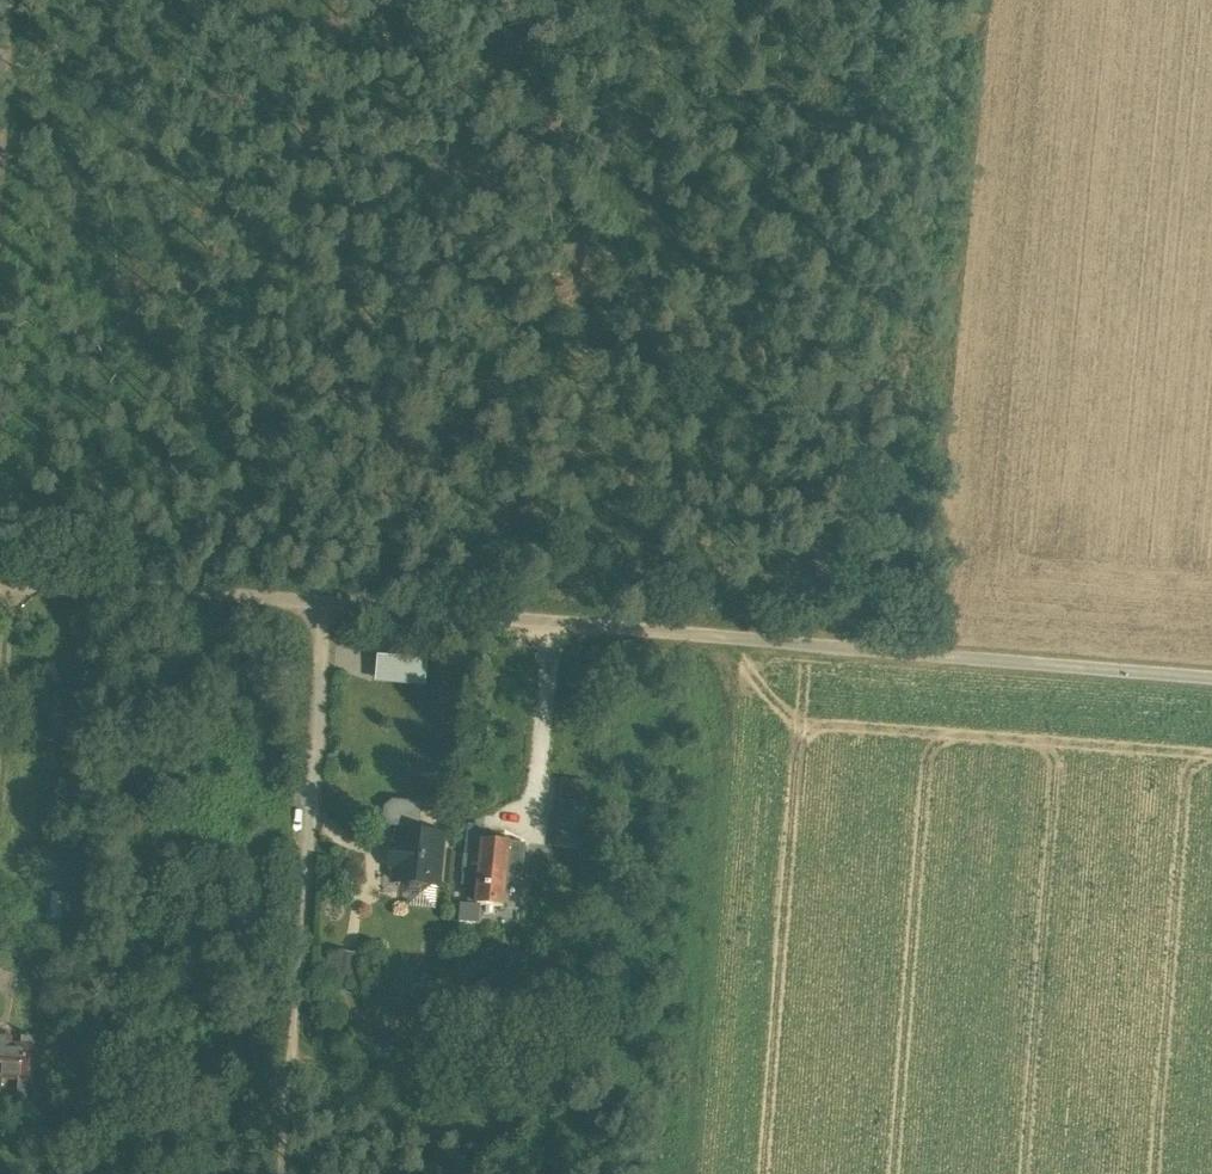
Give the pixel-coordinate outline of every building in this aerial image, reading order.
[(399,826),(399,832),(416,833),(418,804),(391,802),(385,808),(384,817),(390,825),(399,826)] [(484,827),(467,824),(462,883),(470,884),(469,896),(477,897),(479,873),(477,873),(480,839),(482,839),(484,827)] [(416,833),(399,832),(397,845),(393,845),(391,866),(395,866),(394,879),(436,883),(440,836),(416,833)] [(482,839),(480,839),(477,873),(479,873),(477,897),(476,904),(502,907),(506,874),(509,842),(482,839)] [(524,844),(509,842),(506,874),(521,876),(524,844)] [(476,904),(461,902),(459,921),(474,922),(476,904)] [(358,962),(330,959),(327,987),(355,990),(358,962)] [(9,1045),(9,1038),(5,1033),(0,1033),(0,1077),(19,1078),(18,1096),(42,1098),(46,1039),(22,1037),(22,1046),(9,1045)]
